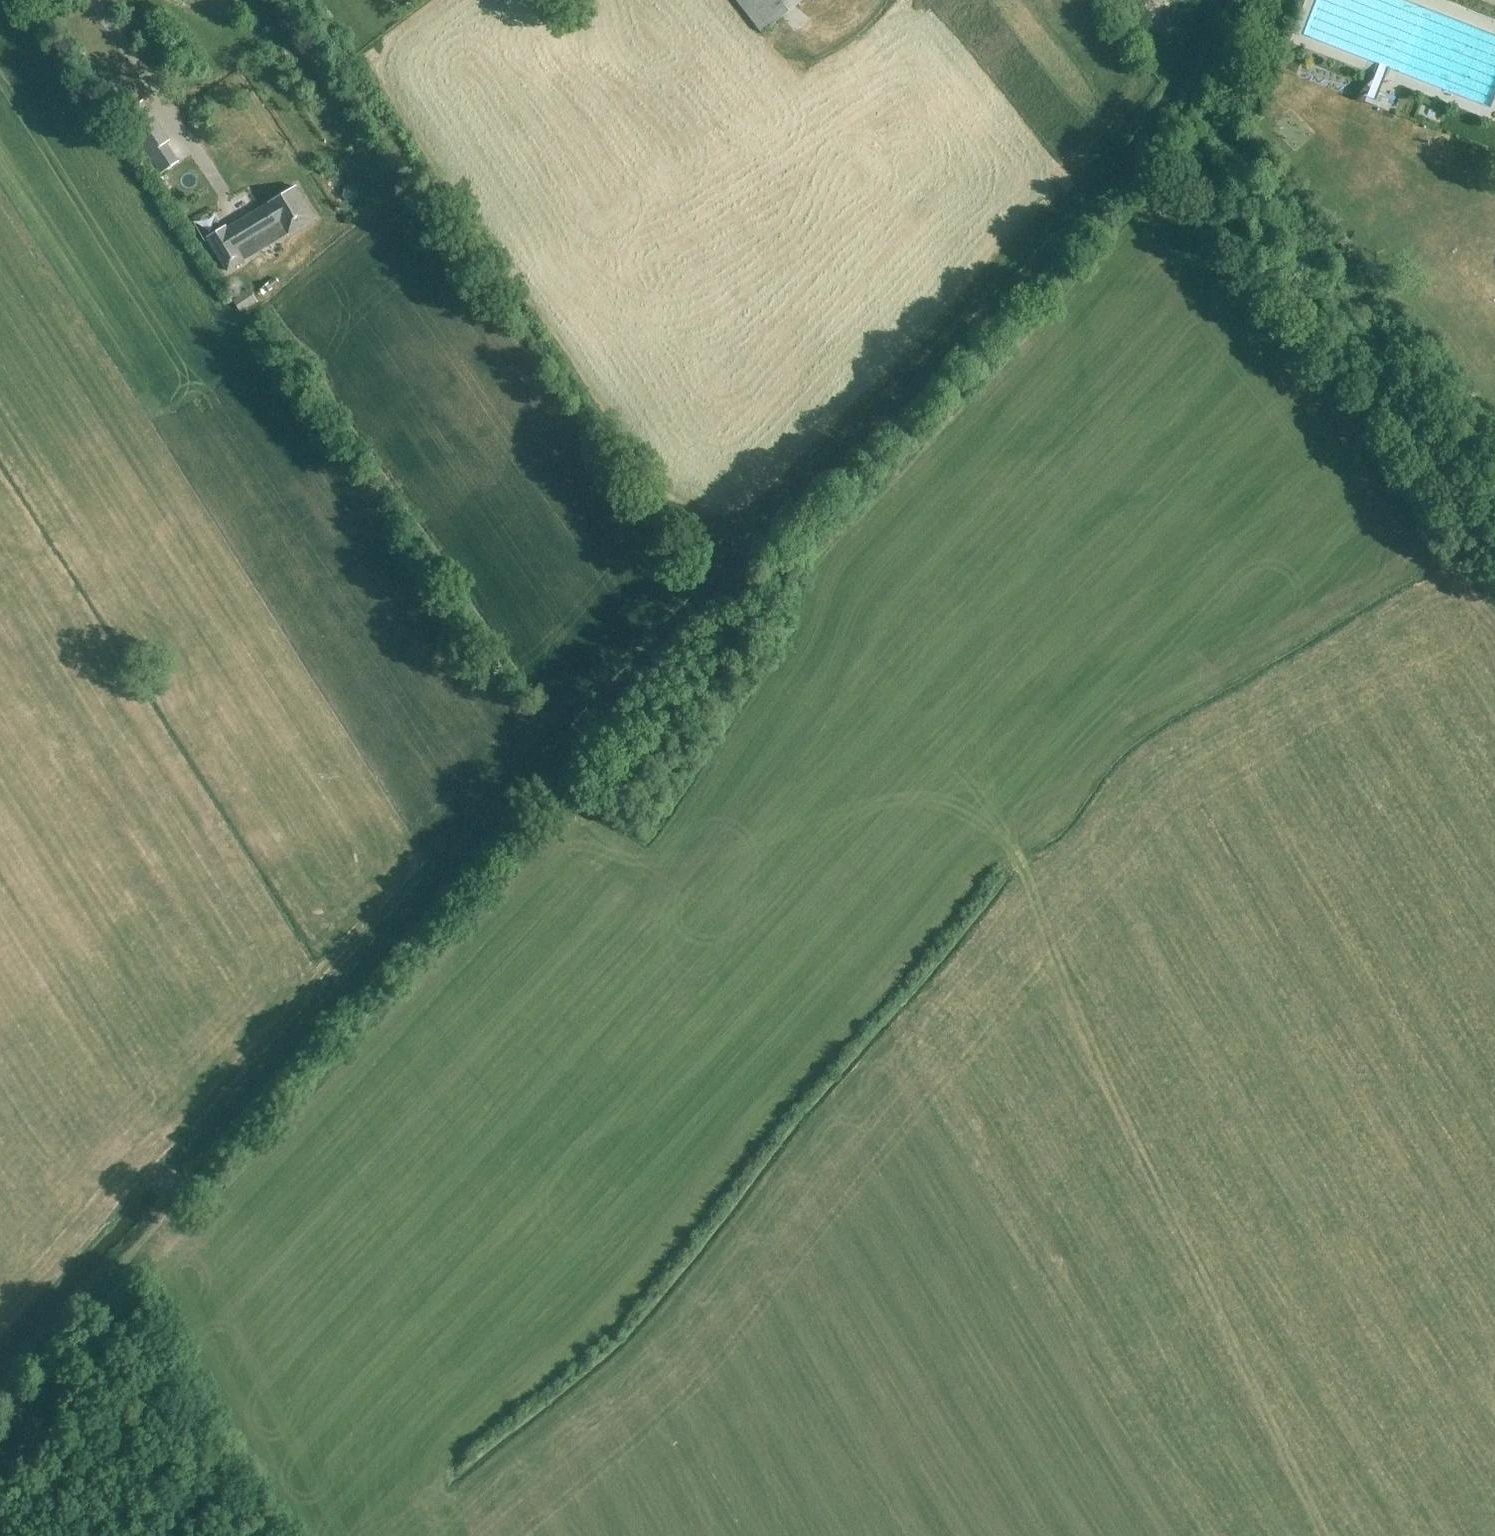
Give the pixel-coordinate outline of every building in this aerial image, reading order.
[(763,34),(806,0),(736,0),(763,34)] [(1373,63),(1357,101),(1375,109),(1391,71),(1373,63)] [(1451,97),(1449,108),(1470,111),(1472,100),(1451,97)] [(140,104),(120,116),(135,137),(154,125),(140,104)] [(226,226),(207,237),(228,271),(246,260),(240,249),(250,243),(256,254),(315,218),(296,187),(235,223),(237,226),(229,230),(226,226)] [(258,301),(249,287),(233,296),(242,311),(258,301)]
